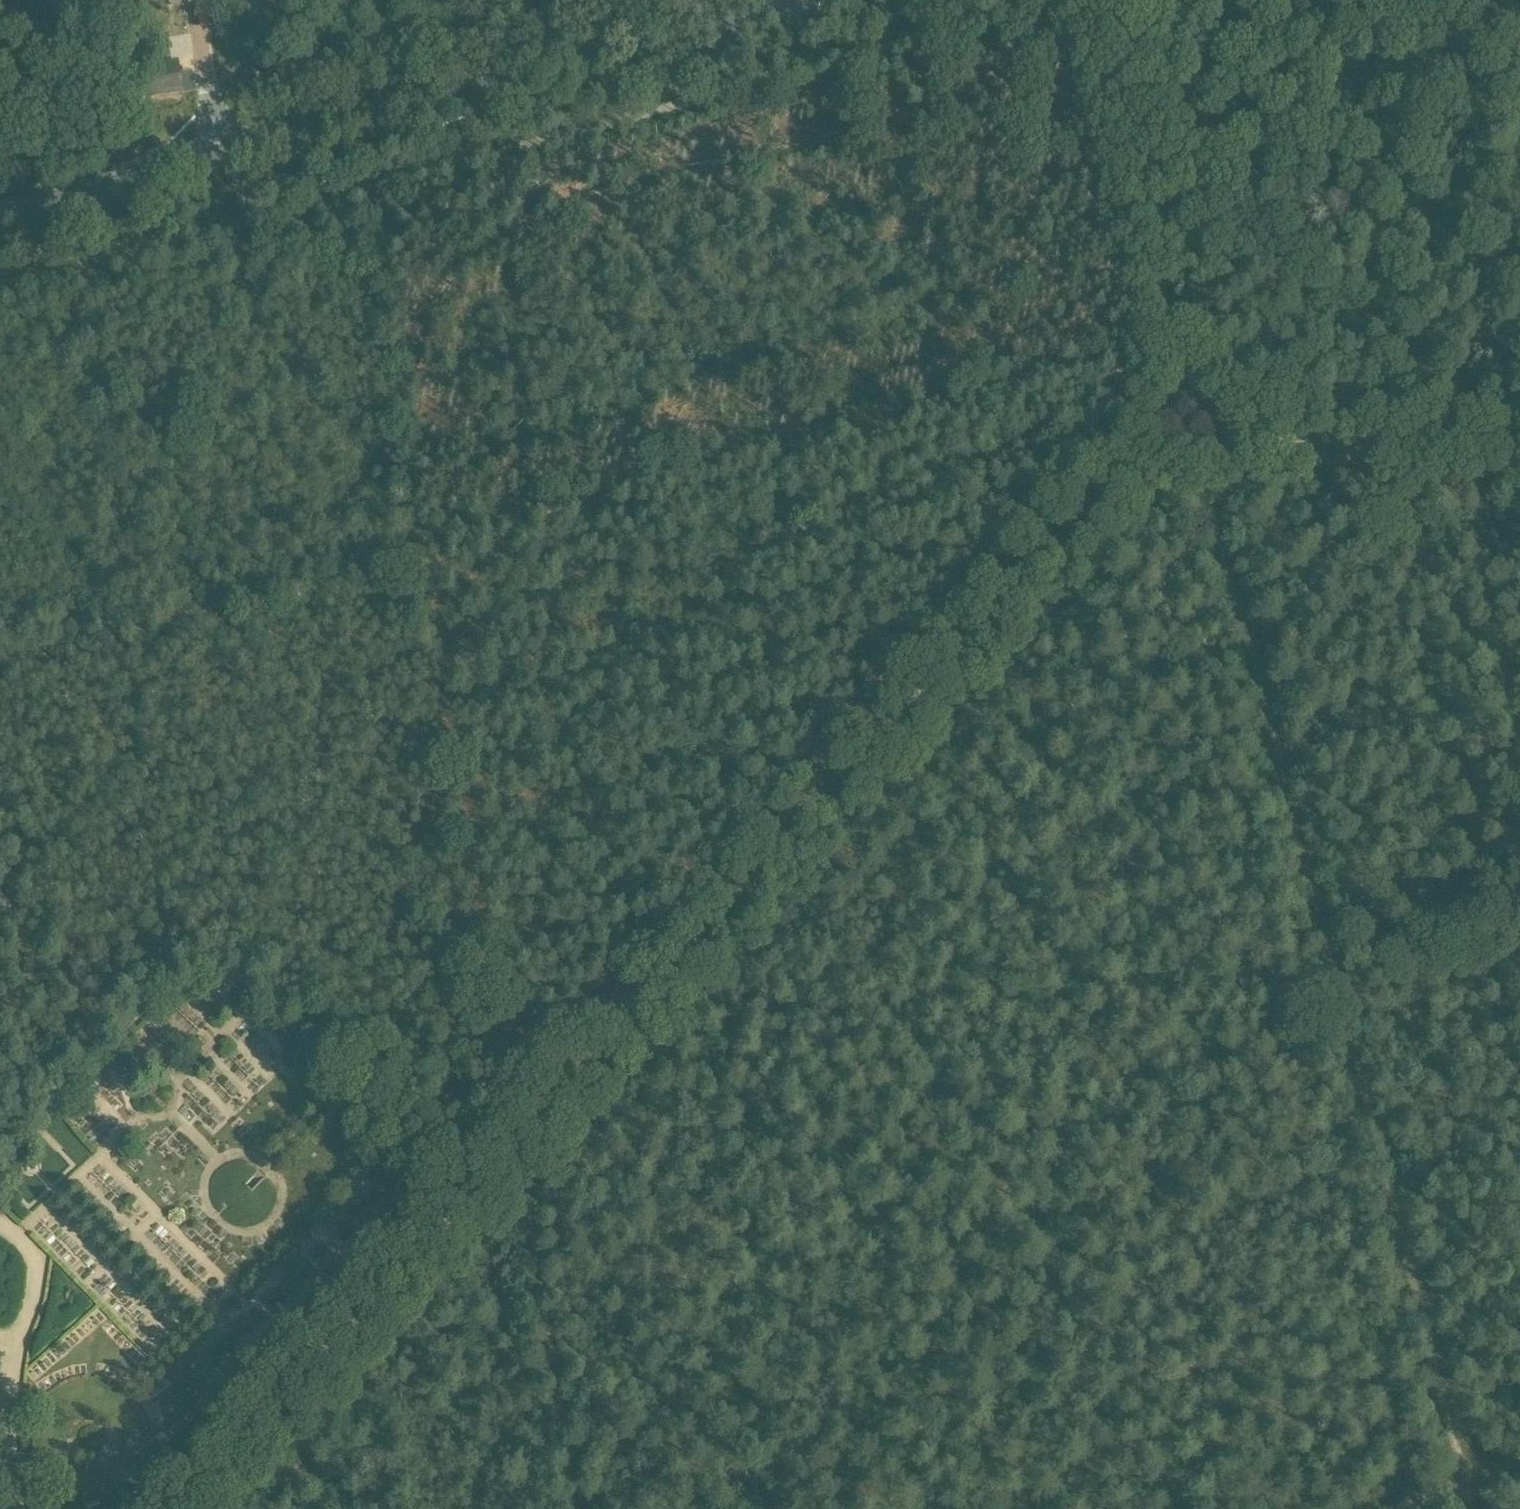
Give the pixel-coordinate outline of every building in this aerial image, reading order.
[(38,23),(30,25),(33,41),(48,37),(46,26),(39,27),(38,23)] [(165,93),(194,89),(192,71),(180,73),(178,59),(171,60),(145,64),(122,68),(127,99),(165,93)]
